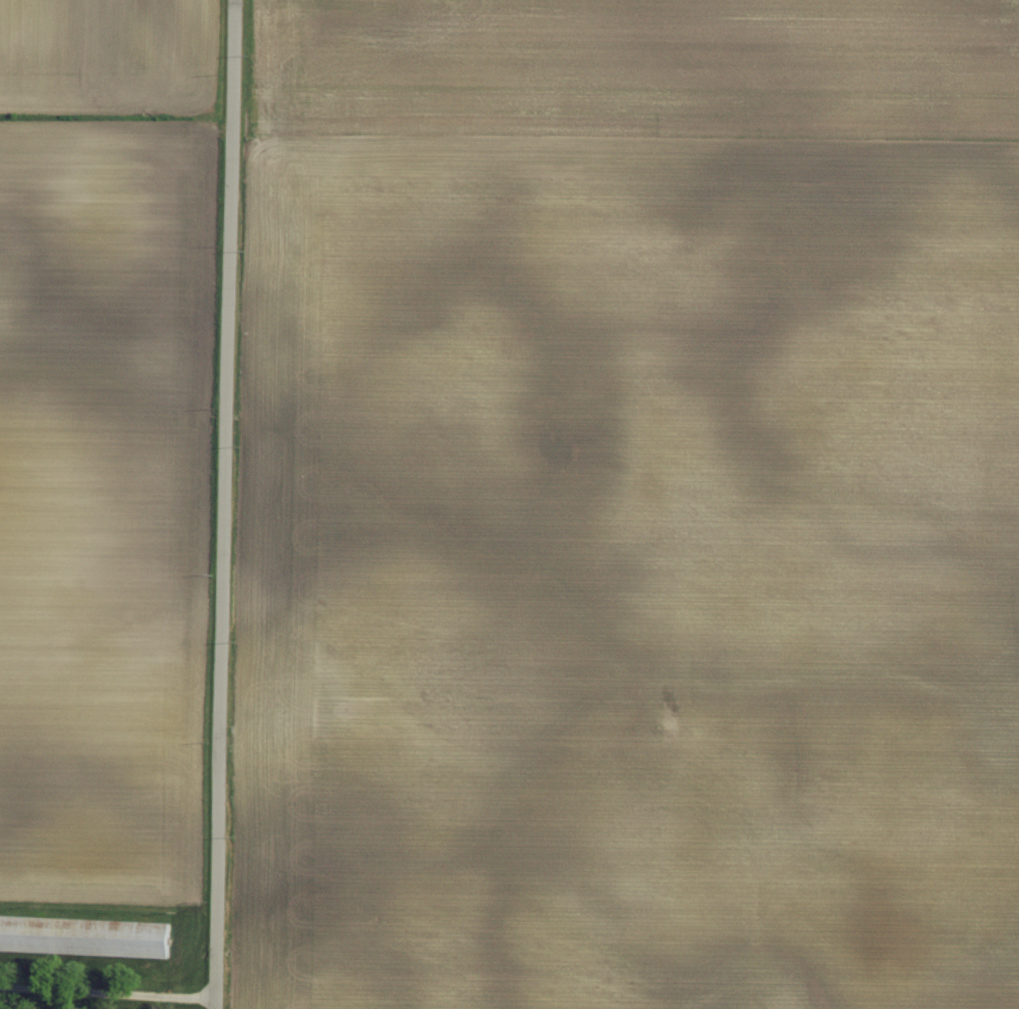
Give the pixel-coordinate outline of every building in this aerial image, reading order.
[(172,954),(173,919),(0,913),(0,949),(172,954)]
